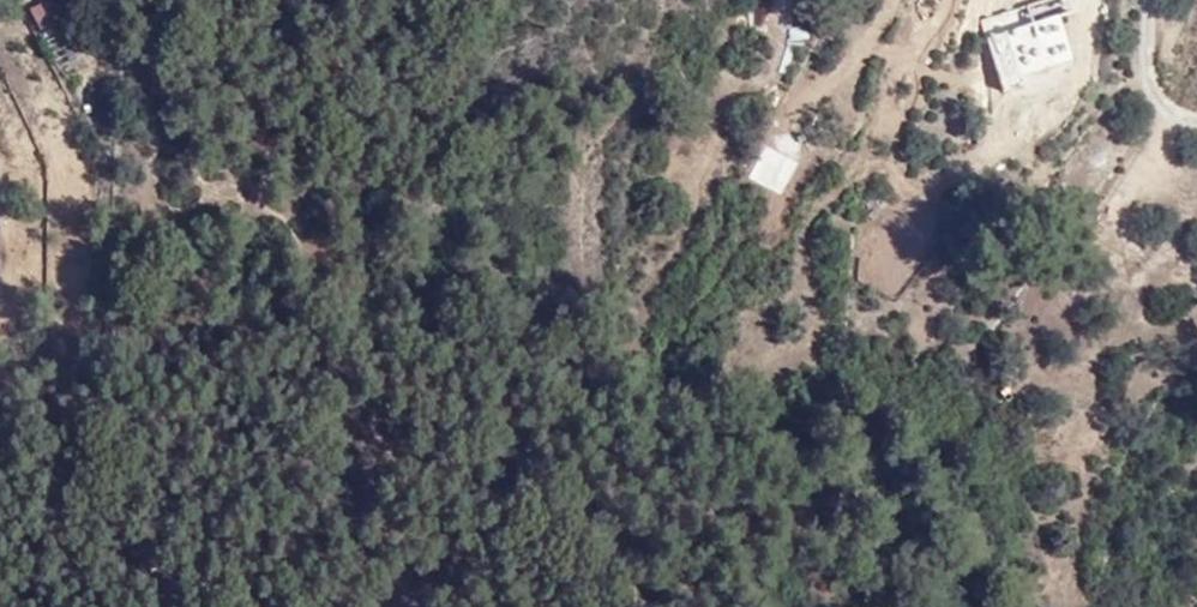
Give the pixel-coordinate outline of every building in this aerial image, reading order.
[(89,55),(61,0),(45,0),(28,8),(59,69),(89,55)] [(1012,69),(1066,57),(1056,12),(1065,10),(1063,0),(1021,0),(1025,18),(981,27),(994,86),(1014,81),(1012,69)]
